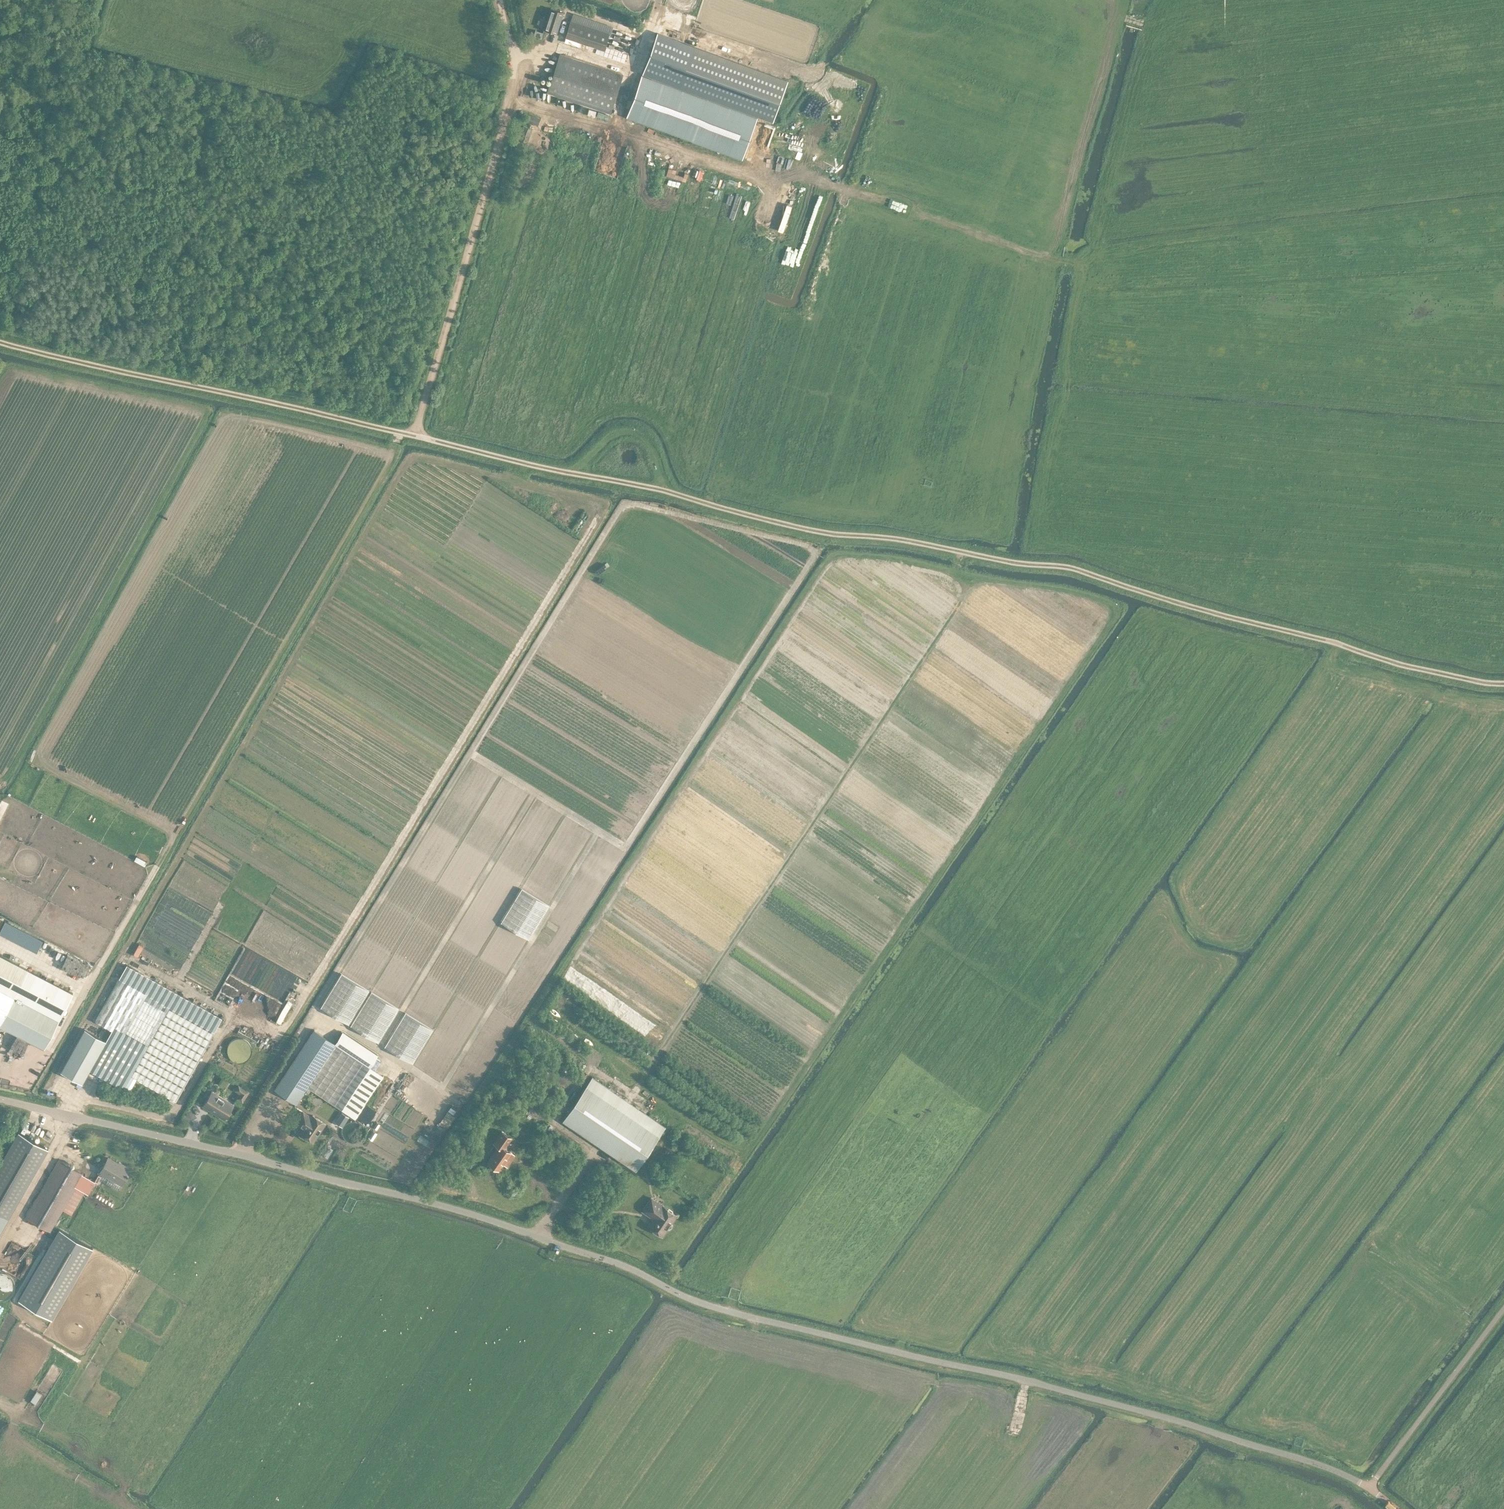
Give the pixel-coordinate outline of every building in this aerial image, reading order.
[(550,9),(543,30),(556,34),(563,13),(550,9)] [(603,48),(608,34),(616,36),(608,61),(631,68),(641,36),(573,14),(570,22),(566,37),(579,41),(578,46),(598,53),(600,48),(603,48)] [(557,38),(564,40),(570,22),(562,20),(557,38)] [(656,33),(641,74),(651,78),(773,122),(787,81),(656,33)] [(610,114),(616,94),(622,76),(559,54),(546,93),(610,114)] [(641,74),(626,117),(636,121),(742,159),(758,118),(650,80),(651,78),(641,74)] [(524,121),(534,125),(537,126),(539,119),(526,114),(524,121)] [(531,128),(522,125),(517,143),(526,146),(531,128)] [(701,181),(705,172),(699,169),(694,178),(701,181)] [(709,209),(715,187),(709,185),(703,207),(709,209)] [(694,204),(695,193),(688,192),(686,203),(694,204)] [(0,932),(0,934),(38,951),(43,939),(4,922),(0,932)] [(137,955),(143,946),(139,944),(134,953),(137,955)] [(47,961),(63,966),(65,959),(63,959),(65,954),(51,950),(47,961)] [(43,1049),(72,994),(0,956),(0,1027),(43,1049)] [(95,1021),(111,1031),(106,1041),(90,1070),(124,1088),(130,1076),(175,1101),(221,1018),(126,965),(95,1021)] [(287,1000),(278,1021),(282,1023),(291,1001),(287,1000)] [(84,1029),(60,1072),(81,1084),(90,1070),(106,1041),(84,1029)] [(296,1104),(303,1093),(335,1044),(314,1030),(274,1090),(296,1104)] [(343,1032),(335,1044),(369,1067),(370,1067),(378,1055),(343,1032)] [(253,1049),(253,1046),(252,1044),(251,1041),(249,1039),(247,1038),(245,1037),(241,1036),(238,1036),(236,1037),(234,1038),(232,1039),(231,1041),(229,1044),(228,1046),(228,1049),(228,1051),(229,1053),(230,1055),(231,1057),(233,1059),(235,1060),(238,1061),(240,1061),(243,1061),(245,1060),(248,1058),(250,1057),(252,1054),(253,1052),(253,1049)] [(303,1093),(307,1095),(310,1090),(354,1119),(383,1076),(370,1067),(369,1067),(335,1044),(303,1093)] [(598,1145),(628,1102),(591,1077),(562,1120),(598,1145)] [(235,1090),(240,1093),(237,1098),(243,1101),(249,1090),(238,1084),(235,1090)] [(233,1105),(223,1099),(211,1091),(202,1106),(224,1119),(233,1105)] [(635,1170),(664,1127),(628,1102),(598,1145),(635,1170)] [(449,1128),(459,1111),(450,1106),(440,1122),(449,1128)] [(311,1118),(303,1112),(295,1123),(303,1129),(301,1133),(312,1141),(324,1123),(312,1115),(311,1118)] [(366,1134),(366,1133),(365,1131),(365,1129),(362,1125),(360,1124),(359,1123),(357,1122),(354,1122),(352,1122),(349,1123),(347,1124),(346,1125),(344,1127),(343,1130),(342,1134),(343,1136),(343,1138),(345,1141),(347,1143),(349,1144),(353,1145),(357,1145),(359,1144),(361,1143),(362,1141),(364,1139),(365,1136),(366,1134)] [(511,1138),(501,1131),(493,1143),(498,1147),(487,1163),(498,1171),(502,1164),(507,1167),(515,1155),(504,1148),(511,1138)] [(0,1163),(0,1214),(8,1219),(48,1149),(18,1132),(0,1163)] [(107,1158),(100,1172),(122,1185),(130,1171),(107,1158)] [(59,1160),(25,1218),(49,1232),(62,1210),(75,1187),(83,1192),(87,1194),(94,1182),(82,1175),(83,1174),(59,1160)] [(82,1194),(83,1192),(75,1187),(70,1196),(62,1210),(70,1214),(82,1194)] [(668,1220),(673,1213),(662,1205),(661,1207),(657,1203),(651,1198),(642,1211),(650,1217),(651,1216),(653,1218),(647,1226),(662,1236),(667,1229),(669,1229),(670,1228),(671,1226),(672,1224),(671,1222),(668,1220)] [(73,1281),(92,1248),(68,1234),(66,1233),(61,1230),(60,1230),(59,1229),(18,1300),(51,1319),(73,1281)] [(16,1285),(16,1282),(15,1279),(14,1277),(12,1275),(10,1274),(8,1273),(5,1272),(2,1271),(0,1272),(0,1298),(2,1298),(4,1298),(7,1297),(10,1296),(12,1294),(14,1292),(15,1290),(16,1287),(16,1285)] [(1020,1414),(1017,1426),(1023,1427),(1026,1415),(1020,1414)]
